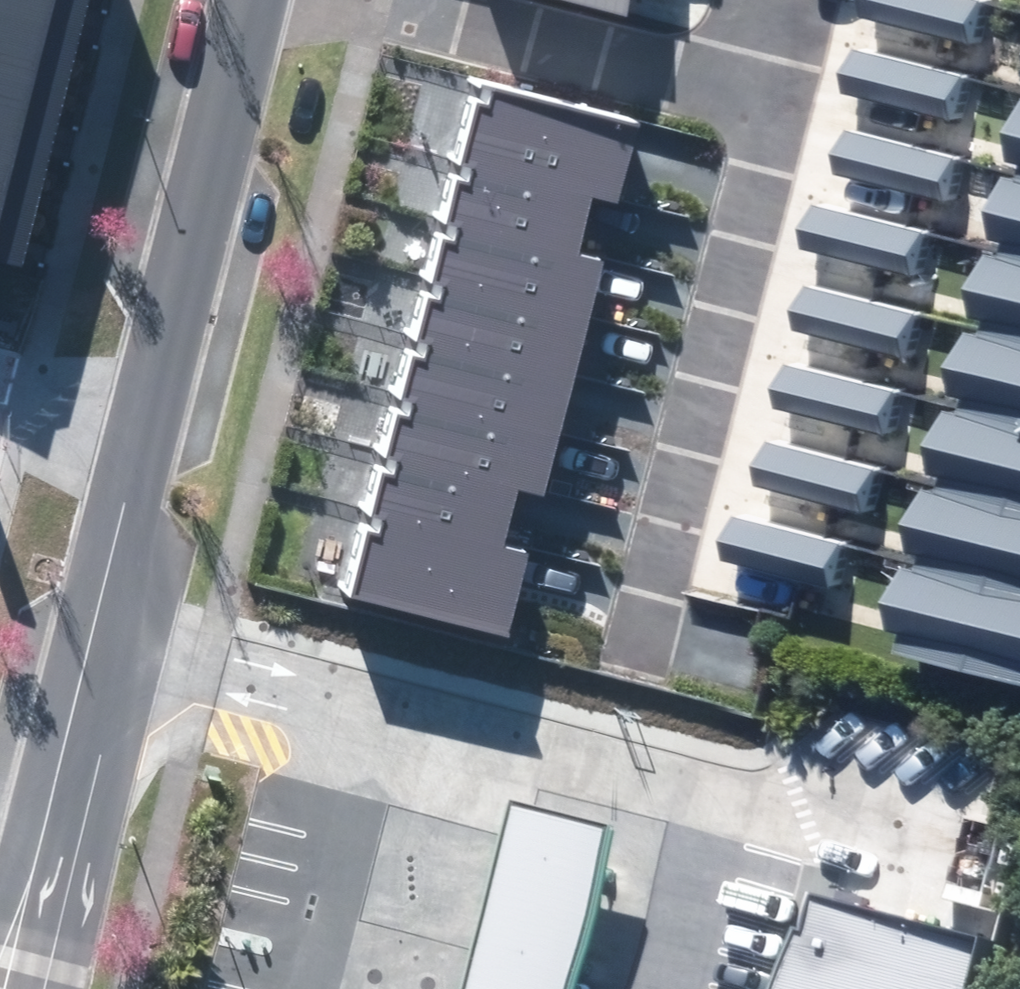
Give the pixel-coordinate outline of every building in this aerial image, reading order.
[(10,243),(71,0),(0,0),(0,240),(10,243)] [(985,31),(993,0),(876,0),(875,4),(985,31)] [(859,81),(969,109),(980,67),(870,39),(859,81)] [(471,70),(455,133),(588,168),(616,174),(632,111),(471,70)] [(855,166),(965,194),(975,153),(865,125),(855,166)] [(455,133),(439,197),(572,231),(588,168),(455,133)] [(822,235),(932,263),(942,222),(832,194),(822,235)] [(439,197),(422,260),(583,301),(599,238),(572,231),(439,197)] [(1000,320),(1019,325),(1019,243),(1000,320)] [(422,260),(406,323),(567,364),(583,301),(422,260)] [(812,315),(922,343),(933,302),(823,274),(812,315)] [(1000,320),(980,398),(1019,408),(1019,325),(1000,320)] [(406,323),(390,386),(550,427),(567,364),(406,323)] [(794,395),(904,423),(915,382),(805,354),(794,395)] [(390,386),(374,449),(509,484),(534,490),(550,427),(390,386)] [(980,398),(960,476),(1019,491),(1019,408),(980,398)] [(773,474),(883,502),(893,461),(783,433),(773,474)] [(374,449),(357,512),(493,547),(509,484),(374,449)] [(960,476),(940,554),(1019,574),(1019,491),(960,476)] [(741,543),(851,570),(862,529),(752,501),(741,543)] [(357,512),(341,576),(501,617),(518,554),(493,547),(357,512)] [(940,554),(920,632),(1019,657),(1019,574),(940,554)] [(654,843),(544,815),(498,988),(615,988),(654,843)] [(1002,948),(837,904),(811,948),(793,988),(991,988),(1002,948)]
